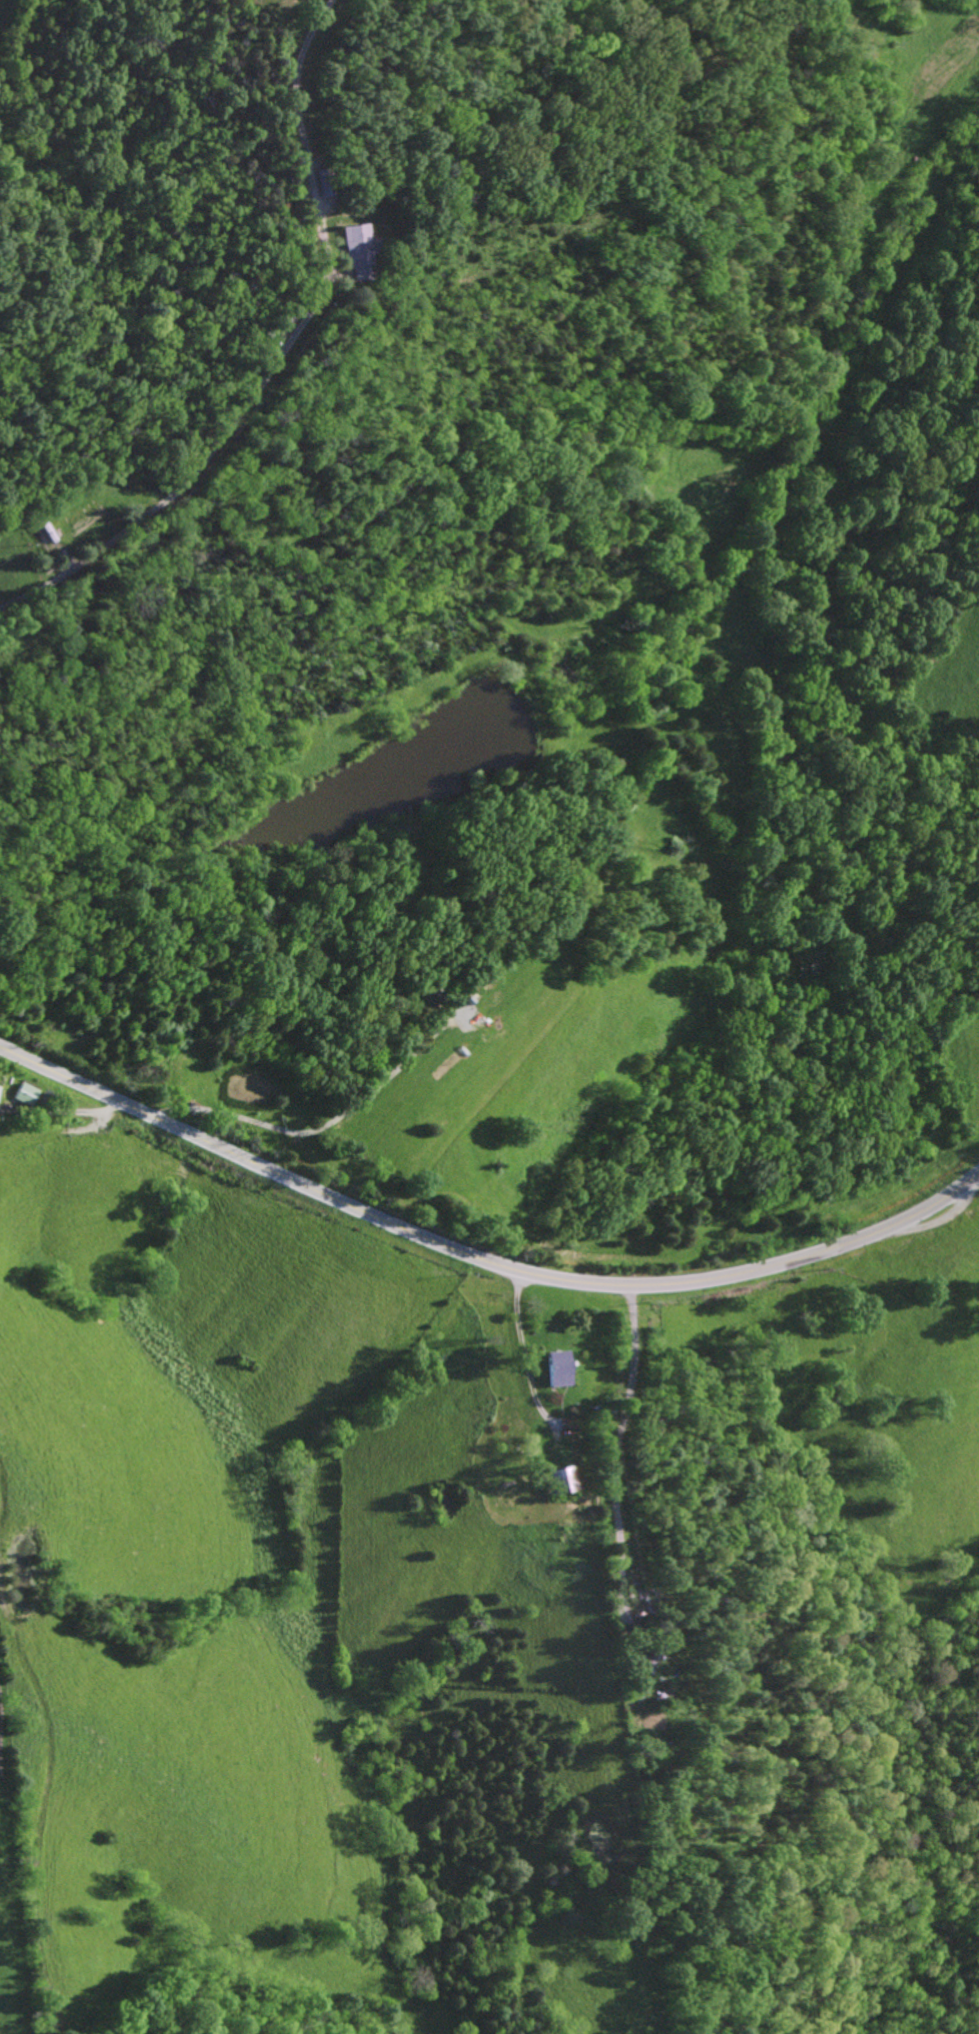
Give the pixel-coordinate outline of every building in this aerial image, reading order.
[(341,226),(347,267),(352,266),(354,281),(373,278),(370,254),(379,253),(377,237),(368,239),(366,223),(341,226)] [(13,1099),(32,1107),(39,1090),(21,1082),(13,1099)] [(572,1386),(570,1351),(548,1352),(549,1387),(572,1386)] [(579,1490),(572,1467),(551,1473),(559,1497),(579,1490)]
